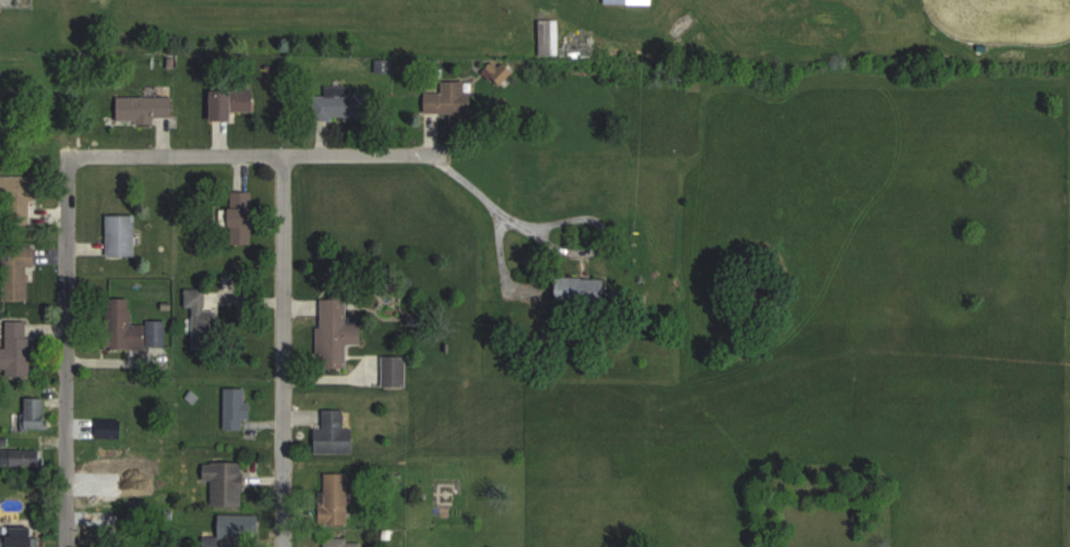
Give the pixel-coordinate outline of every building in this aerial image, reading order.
[(486,70),(502,86),(517,71),(501,55),(486,70)] [(314,120),(368,122),(369,89),(327,88),(327,95),(314,95),(314,120)] [(419,88),(419,113),(473,114),(473,89),(419,88)] [(256,111),(256,90),(214,90),(214,120),(236,120),(236,111),(256,111)] [(116,97),(116,121),(175,121),(175,97),(116,97)] [(254,225),(259,225),(259,208),(232,208),(232,246),(254,246),(254,225)] [(108,256),(137,256),(137,214),(108,214),(108,256)] [(33,246),(5,247),(5,301),(33,301),(33,246)] [(608,304),(608,276),(556,276),(556,303),(608,304)] [(365,343),(365,319),(349,319),(349,286),(321,286),(321,368),(349,368),(349,343),(365,343)] [(207,288),(191,288),(191,349),(217,349),(217,313),(207,313),(207,288)] [(108,298),(108,347),(168,347),(168,322),(133,322),(133,298),(108,298)] [(7,369),(7,376),(32,376),(32,322),(0,322),(0,369),(7,369)] [(225,427),(251,427),(251,388),(225,388),(225,427)] [(48,398),(26,398),(26,416),(16,416),(16,429),(48,429),(48,398)] [(356,452),(356,427),(346,427),(346,408),(324,408),(324,428),(318,428),(318,452),(356,452)] [(3,467),(45,467),(45,449),(3,449),(3,467)] [(122,460),(96,460),(96,499),(122,499),(122,460)] [(244,461),(206,461),(206,484),(244,484),(244,461)] [(350,524),(350,472),(324,472),(324,524),(350,524)] [(220,515),(220,540),(250,540),(250,515),(220,515)] [(41,526),(8,526),(8,546),(41,546),(41,526)] [(322,538),(322,546),(359,546),(359,538),(322,538)]
